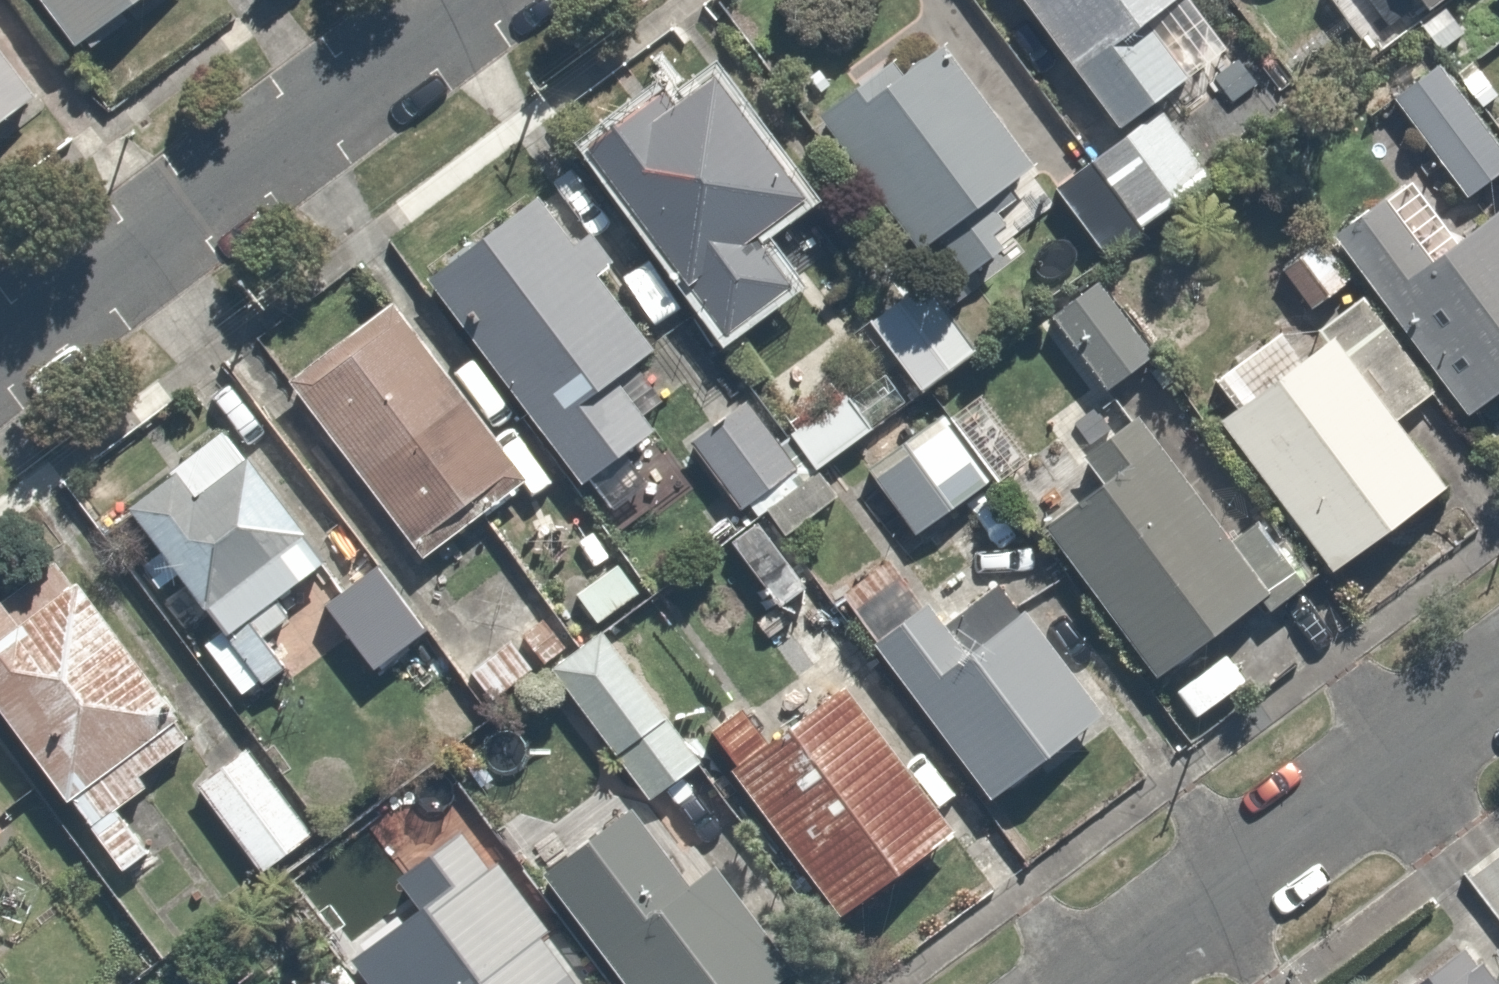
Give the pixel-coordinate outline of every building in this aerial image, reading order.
[(76,47),(137,0),(40,0),(76,47)] [(1225,44),(1191,0),(1034,0),(1122,114),(1075,150),(1135,228),(1212,169),(1156,97),(1225,44)] [(34,84),(0,37),(0,108),(34,84)] [(1034,163),(951,38),(831,117),(946,290),(1033,232),(1002,185),(1034,163)] [(807,196),(702,53),(580,142),(722,336),(818,266),(781,215),(807,196)] [(1445,54),(1390,89),(1458,194),(1498,168),(1498,139),(1445,54)] [(650,345),(533,191),(423,275),(578,477),(653,419),(616,371),(650,345)] [(1431,253),(1381,194),(1334,233),(1383,293),(1394,284),(1491,400),(1498,393),(1498,197),(1431,253)] [(1349,274),(1320,240),(1276,277),(1304,311),(1349,274)] [(905,271),(859,310),(925,388),(971,349),(905,271)] [(1153,349),(1093,274),(1039,316),(1099,392),(1153,349)] [(406,300),(294,381),(412,545),(525,464),(406,300)] [(1330,330),(1303,352),(1278,321),(1216,372),(1241,402),(1216,422),(1334,569),(1448,477),(1330,330)] [(744,386),(684,434),(748,514),(807,466),(744,386)] [(917,537),(993,473),(937,407),(862,471),(917,537)] [(1270,583),(1136,417),(1060,479),(1075,498),(1035,532),(1153,678),(1270,583)] [(230,423),(122,503),(221,637),(329,557),(230,423)] [(757,512),(723,537),(773,605),(807,579),(757,512)] [(0,591),(0,713),(61,791),(176,701),(55,548),(0,591)] [(381,561),(336,591),(382,659),(427,630),(381,561)] [(968,643),(916,569),(852,615),(988,807),(1117,715),(1033,597),(968,643)] [(698,748),(602,625),(541,672),(638,796),(698,748)] [(773,694),(714,733),(835,918),(965,832),(858,669),(787,716),(773,694)] [(250,742),(196,780),(259,867),(313,829),(250,742)] [(9,811),(0,797),(0,817),(9,811)] [(548,874),(624,983),(766,983),(792,966),(713,853),(682,874),(639,811),(548,874)] [(1446,876),(1487,927),(1496,919),(1498,923),(1498,834),(1446,876)] [(493,877),(370,973),(379,983),(577,983),(529,923),(557,902),(520,855),(493,877)] [(1469,932),(1405,983),(1498,983),(1498,969),(1469,932)] [(0,956),(0,983),(22,983),(0,956)] [(349,982),(346,980),(344,979),(342,978),(339,977),(336,976),(334,975),(331,975),(328,975),(326,975),(323,975),(320,975),(317,976),(315,977),(312,978),(310,979),(307,981),(305,982),(303,983),(350,983),(349,982)]
